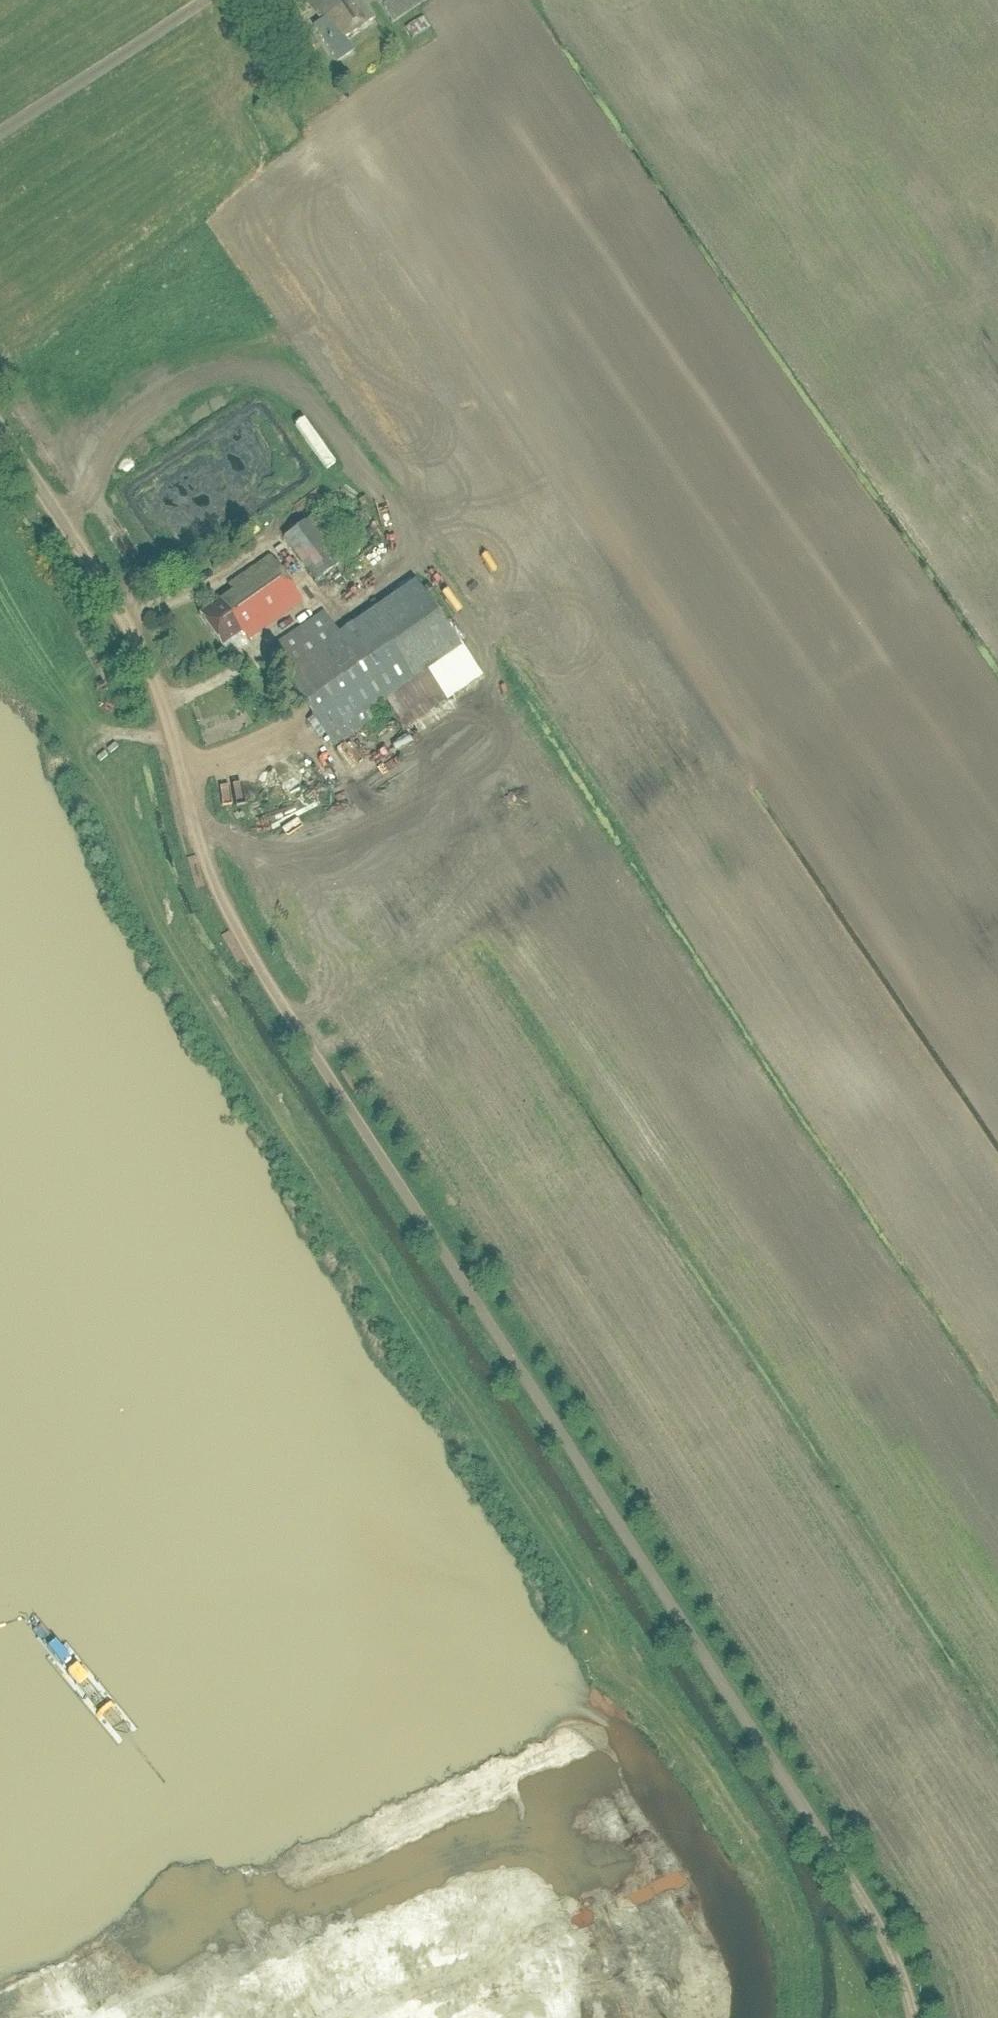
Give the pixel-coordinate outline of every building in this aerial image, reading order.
[(353,53),(344,41),(376,19),(363,0),(306,0),(320,22),(312,27),(336,63),(353,53)] [(427,0),(377,0),(392,23),(427,0)] [(410,23),(416,32),(432,23),(426,13),(410,23)] [(342,562),(311,507),(283,523),(314,578),(342,562)] [(227,584),(231,592),(219,601),(199,615),(223,649),(228,655),(247,643),(245,641),(303,603),(268,555),(227,584)] [(379,582),(399,569),(394,561),(374,574),(379,582)] [(323,612),(266,651),(333,749),(376,720),(370,711),(460,650),(414,582),(338,634),(323,612)] [(275,634),(291,627),(287,618),(271,626),(275,634)] [(438,705),(452,700),(447,686),(433,691),(438,705)] [(98,753),(104,761),(123,747),(118,739),(98,753)] [(306,772),(293,771),(291,784),(305,785),(306,772)] [(220,786),(225,808),(235,805),(230,783),(220,786)]
